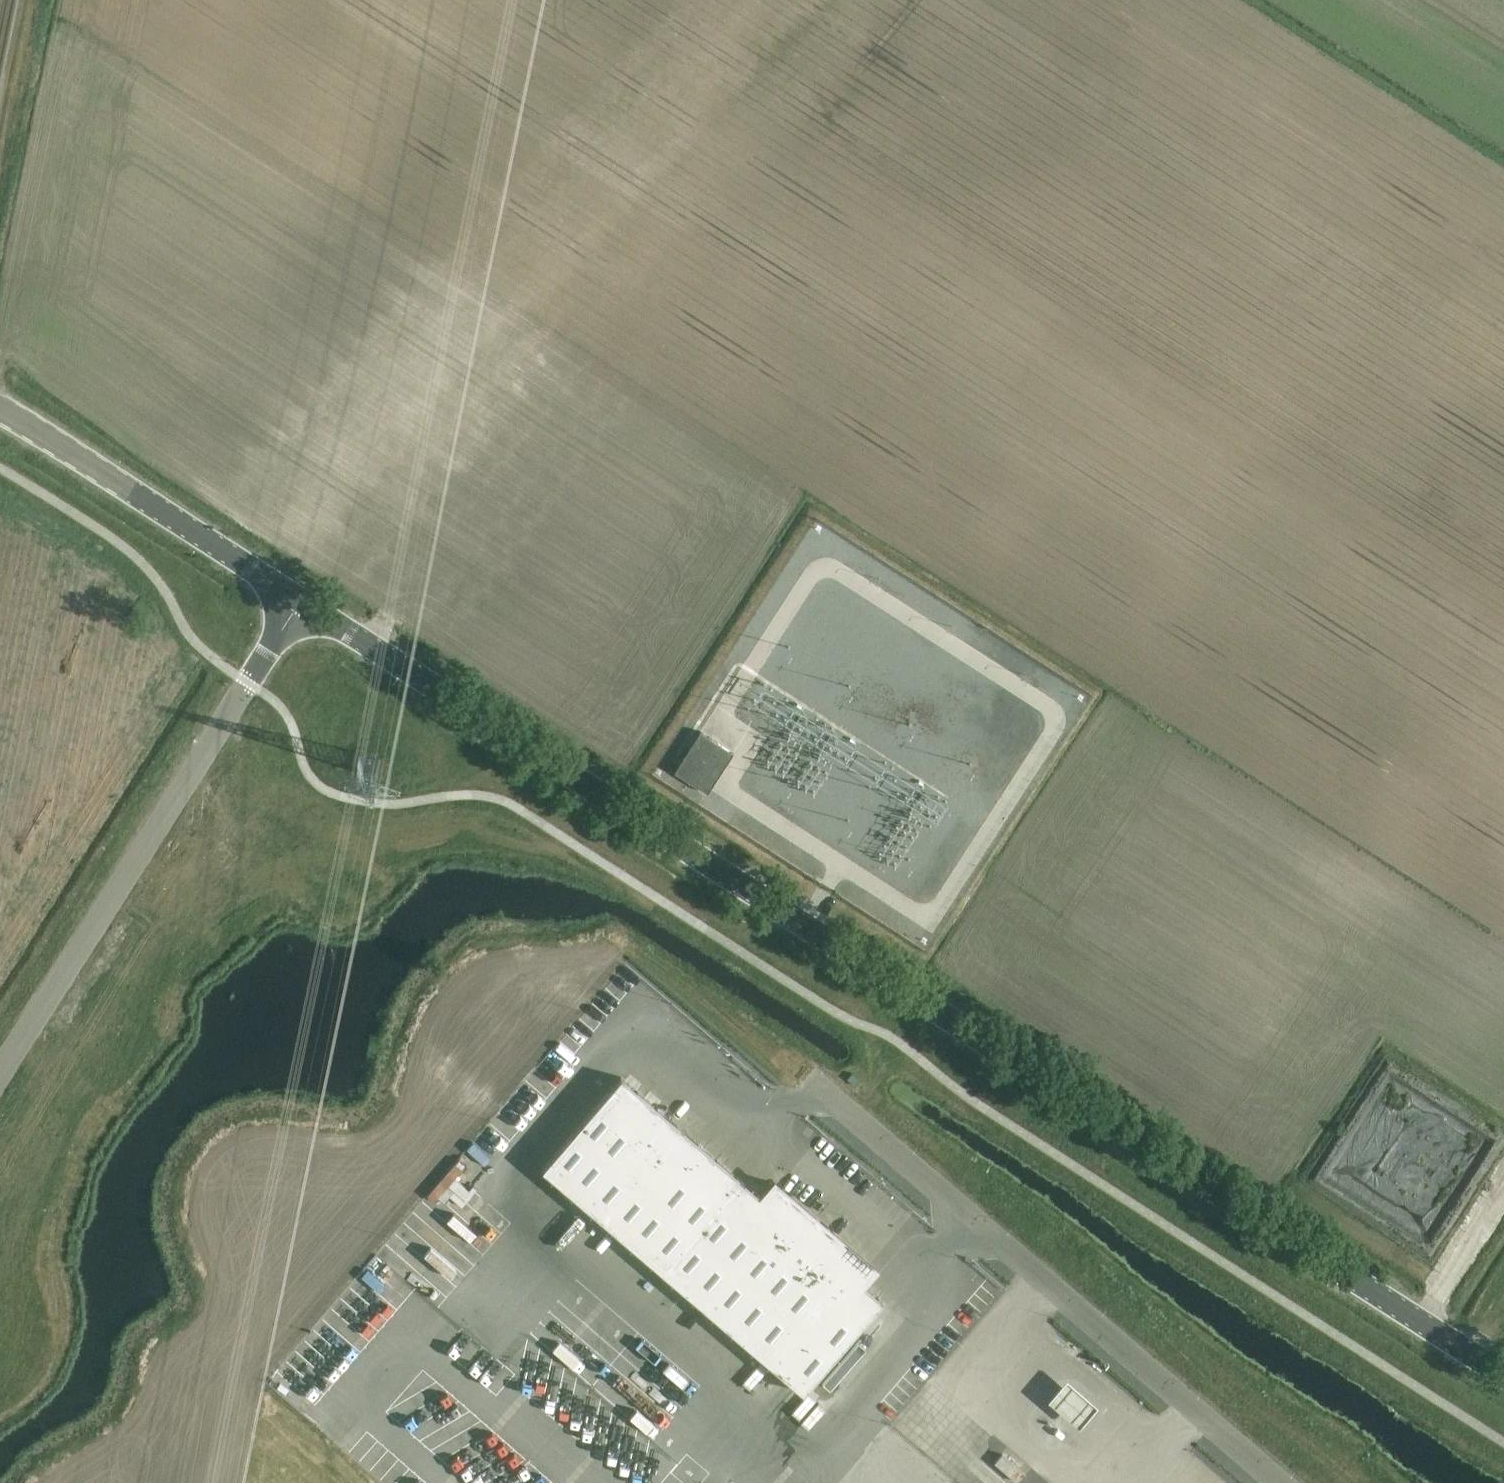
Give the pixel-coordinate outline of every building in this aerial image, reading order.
[(703,733),(676,773),(710,796),(722,778),(716,774),(721,767),(726,771),(737,756),(703,733)] [(762,1198),(621,1077),(542,1170),(793,1385),(803,1394),(882,1302),(872,1293),(861,1283),(874,1268),(775,1183),(762,1198)] [(438,1192),(458,1209),(470,1196),(450,1178),(438,1192)] [(376,1264),(428,1309),(437,1299),(385,1253),(376,1264)] [(1098,1401),(1068,1375),(1050,1395),(1079,1421),(1098,1401)] [(1002,1454),(994,1463),(1017,1482),(1018,1482),(1025,1474),(1002,1454)]
